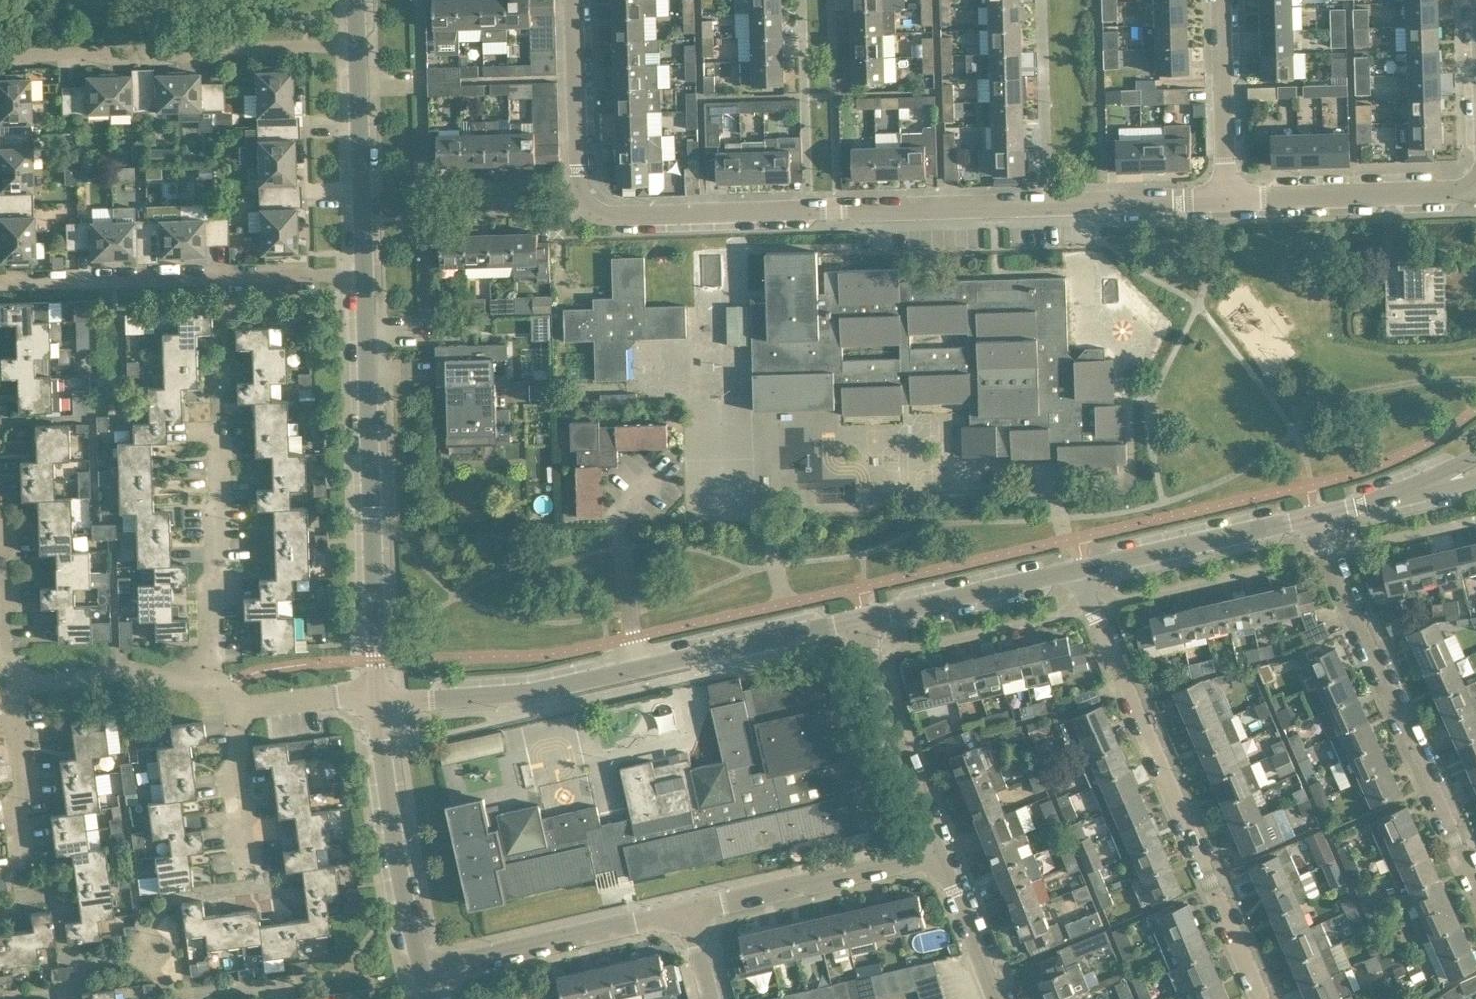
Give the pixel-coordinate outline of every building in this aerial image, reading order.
[(458,0),(435,0),(436,41),(460,40),(459,27),(458,0)] [(483,0),(458,0),(459,27),(484,26),(483,0)] [(507,0),(483,0),(484,26),(484,39),(484,40),(508,39),(507,30),(508,30),(508,25),(507,0)] [(508,25),(532,24),(532,12),(556,12),(555,0),(507,0),(508,25)] [(657,0),(614,0),(614,16),(645,15),(657,15),(657,0)] [(684,14),(695,14),(694,0),(684,0),(684,14)] [(782,0),(750,0),(751,12),(782,11),(782,0)] [(883,0),(851,0),(852,9),(883,8),(883,0)] [(1186,0),(1156,0),(1157,24),(1187,23),(1186,0)] [(1119,19),(1118,1),(1103,1),(1104,20),(1119,19)] [(1438,25),(1438,1),(1408,2),(1409,26),(1438,25)] [(1020,28),(1020,4),(989,5),(990,29),(1020,28)] [(933,23),(933,5),(922,6),(922,24),(933,23)] [(1293,28),(1292,5),(1262,6),(1263,30),(1293,29),(1293,28)] [(951,24),(951,6),(940,6),(940,24),(951,24)] [(896,7),(883,8),(852,9),(852,33),(884,32),(897,31),(896,7)] [(1332,9),(1332,27),(1347,27),(1346,8),(1332,9)] [(1370,8),(1355,9),(1355,27),(1370,27),(1370,8)] [(783,36),(782,11),(751,12),(751,37),(783,36)] [(556,24),(556,12),(532,12),(532,24),(556,24)] [(695,32),(695,14),(684,14),(685,32),(695,32)] [(646,39),(645,15),(614,16),(615,41),(646,40),(646,39)] [(712,19),(702,20),(703,38),(713,38),(712,19)] [(1187,47),(1187,23),(1157,24),(1157,35),(1143,35),(1143,48),(1157,48),(1187,47)] [(556,36),(556,24),(532,24),(532,36),(556,36)] [(1439,49),(1438,25),(1409,26),(1409,50),(1439,49)] [(1348,46),(1347,27),(1332,27),(1332,38),(1333,47),(1348,46)] [(1371,46),(1370,27),(1355,27),(1356,47),(1371,46)] [(1021,52),(1020,28),(990,29),(990,53),(1021,52)] [(1294,53),(1293,29),(1263,30),(1264,54),(1294,53)] [(1119,31),(1118,31),(1104,31),(1105,49),(1119,48),(1119,31)] [(885,56),(884,32),(852,33),(853,57),(885,56)] [(557,47),(556,36),(532,36),(533,48),(557,47)] [(783,59),(783,36),(751,37),(752,60),(783,59)] [(934,54),(934,36),(923,36),(923,54),(934,54)] [(952,36),(941,37),(941,55),(952,54),(952,36)] [(713,56),(713,38),(703,38),(703,56),(713,56)] [(661,63),(660,39),(646,39),(646,40),(615,41),(616,64),(647,63),(658,63),(661,63)] [(696,44),(686,45),(686,62),(696,62),(696,44)] [(557,60),(557,47),(533,48),(533,61),(557,60)] [(1188,72),(1187,47),(1157,48),(1158,72),(1188,72)] [(1120,67),(1119,48),(1105,49),(1105,67),(1120,67)] [(1440,73),(1439,49),(1409,50),(1410,74),(1440,73)] [(1022,76),(1021,52),(990,53),(980,53),(981,78),(991,77),(1022,76)] [(1295,77),(1294,53),(1264,54),(1264,78),(1295,77)] [(934,72),(934,54),(923,54),(923,72),(934,72)] [(953,72),(952,54),(941,55),(942,73),(953,72)] [(886,79),(885,56),(853,57),(854,80),(886,79)] [(1333,58),(1333,76),(1334,85),(1349,84),(1348,57),(1333,58)] [(1356,57),(1357,76),(1371,75),(1371,57),(1356,57)] [(784,83),(783,59),(752,60),(740,60),(741,84),(784,83)] [(558,73),(557,60),(533,61),(533,74),(558,73)] [(697,80),(696,62),(686,62),(687,80),(697,80)] [(658,63),(647,64),(647,63),(616,64),(617,88),(648,87),(659,87),(658,63)] [(533,64),(509,65),(509,74),(533,74),(533,64)] [(278,65),(260,66),(260,71),(256,71),(257,93),(295,92),(295,83),(293,83),(292,70),(278,70),(278,65)] [(461,66),(461,76),(480,75),(479,65),(461,66)] [(509,74),(509,65),(491,65),(492,75),(509,74)] [(461,80),(461,76),(461,66),(428,67),(429,81),(461,80)] [(179,110),(178,71),(169,72),(168,74),(155,74),(156,84),(144,85),(145,111),(178,110),(179,110)] [(211,108),(210,83),(200,83),(200,73),(187,73),(187,71),(178,71),(179,110),(178,110),(179,120),(198,119),(198,109),(211,108)] [(31,100),(31,78),(27,78),(27,73),(9,73),(9,78),(0,79),(0,101),(31,100)] [(110,112),(109,73),(100,74),(100,76),(87,76),(87,86),(75,87),(76,113),(110,112)] [(145,111),(144,85),(132,85),(131,75),(118,75),(118,73),(109,73),(110,112),(145,111)] [(1441,97),(1440,73),(1410,74),(1411,98),(1441,97)] [(1372,94),(1371,75),(1357,76),(1357,94),(1372,94)] [(704,76),(704,94),(715,94),(714,76),(704,76)] [(1023,100),(1022,88),(1026,87),(1026,76),(1022,76),(991,77),(992,101),(1023,100)] [(1165,103),(1164,88),(1155,88),(1155,79),(1136,79),(1137,89),(1141,89),(1141,103),(1146,103),(1165,103)] [(462,94),(461,84),(461,80),(429,81),(429,96),(462,95),(462,94)] [(225,82),(210,83),(211,108),(226,108),(225,102),(225,82)] [(535,94),(534,82),(528,83),(528,82),(509,83),(509,93),(510,98),(535,97),(535,94)] [(558,93),(558,82),(534,82),(535,94),(558,93)] [(480,83),(461,84),(462,94),(480,94),(480,83)] [(509,93),(509,83),(492,83),(492,93),(509,93)] [(1349,95),(1349,84),(1334,85),(1323,85),(1323,96),(1341,95),(1349,95)] [(954,102),(953,85),(942,85),(943,102),(954,102)] [(1323,96),(1323,85),(1305,85),(1305,96),(1323,96)] [(1296,96),(1296,86),(1279,87),(1279,97),(1296,96)] [(76,113),(75,87),(63,87),(63,113),(76,113)] [(649,112),(648,87),(617,88),(618,112),(649,112)] [(1188,103),(1187,88),(1164,88),(1165,103),(1188,103)] [(1141,89),(1137,89),(1122,89),(1122,104),(1141,103),(1141,89)] [(295,101),(295,92),(257,93),(258,128),(284,127),(283,115),(293,115),(293,101),(295,101)] [(697,92),(687,92),(688,110),(698,110),(697,92)] [(559,106),(558,93),(535,94),(535,97),(535,106),(559,106)] [(898,96),(874,97),(875,108),(899,107),(898,96)] [(916,96),(898,96),(899,107),(916,107),(916,96)] [(874,97),(856,98),(857,109),(875,108),(874,97)] [(1441,121),(1441,97),(1411,98),(1412,122),(1441,121)] [(797,99),(782,100),(763,100),(764,111),(782,110),(797,110),(797,99)] [(31,100),(0,101),(0,124),(6,123),(6,136),(32,135),(31,100)] [(764,111),(763,100),(745,101),(745,112),(764,111)] [(1023,125),(1023,100),(992,101),(993,125),(1023,125)] [(720,131),(722,131),(722,102),(706,102),(707,145),(721,145),(720,131)] [(954,116),(954,102),(943,102),(943,121),(954,121),(954,116)] [(1357,105),(1358,124),(1372,124),(1372,104),(1357,105)] [(559,118),(559,106),(535,106),(535,119),(559,118)] [(698,128),(698,110),(688,110),(688,128),(698,128)] [(649,135),(649,112),(618,112),(618,136),(649,135)] [(559,130),(559,118),(535,119),(536,122),(536,131),(559,130)] [(488,163),(486,119),(473,120),(473,133),(463,133),(464,164),(488,163)] [(512,162),(511,131),(510,131),(510,132),(500,132),(499,119),(486,119),(488,163),(497,163),(497,165),(500,167),(508,167),(511,165),(511,162),(512,162)] [(1445,123),(1441,121),(1412,122),(1412,145),(1403,145),(1403,161),(1434,160),(1433,146),(1442,145),(1442,134),(1445,132),(1445,123)] [(537,143),(536,131),(525,131),(525,122),(510,122),(510,131),(511,131),(512,162),(560,160),(560,142),(537,143)] [(1189,124),(1165,125),(1166,139),(1167,168),(1191,168),(1189,124)] [(1373,142),(1372,124),(1358,124),(1358,143),(1373,142)] [(923,132),(899,132),(900,146),(901,146),(902,176),(926,176),(926,174),(937,174),(935,125),(923,126),(923,132)] [(1024,149),(1023,125),(993,125),(994,150),(1024,149)] [(295,152),(294,139),(284,139),(284,127),(258,128),(258,145),(239,146),(240,162),(259,161),(259,162),(297,161),(297,152),(295,152)] [(464,164),(463,133),(439,134),(439,127),(430,128),(431,152),(439,152),(439,165),(464,164)] [(560,142),(559,130),(536,131),(537,143),(560,142)] [(955,132),(943,132),(944,150),(955,150),(955,132)] [(1325,163),(1324,133),(1299,134),(1300,164),(1325,163)] [(1351,162),(1350,133),(1324,133),(1325,163),(1351,162)] [(662,134),(649,135),(618,136),(619,160),(650,159),(663,159),(662,134)] [(1300,164),(1299,134),(1273,135),(1274,165),(1300,164)] [(32,135),(6,136),(7,148),(0,148),(0,170),(34,169),(32,135)] [(802,136),(764,138),(765,139),(766,180),(791,179),(791,160),(803,160),(802,136)] [(1167,168),(1166,139),(1141,140),(1142,169),(1155,169),(1157,172),(1164,172),(1166,168),(1167,168)] [(699,140),(689,140),(689,158),(699,158),(699,140)] [(766,180),(765,140),(743,140),(743,142),(740,142),(742,181),(766,180)] [(1142,169),(1141,140),(1117,140),(1118,170),(1142,169)] [(742,181),(740,142),(726,142),(726,147),(716,148),(717,182),(742,181)] [(878,177),(876,146),(853,147),(854,178),(878,177)] [(901,146),(900,146),(876,146),(878,177),(902,176),(901,146)] [(1025,172),(1025,159),(1028,155),(1028,149),(1024,149),(994,150),(994,173),(1025,172)] [(958,179),(957,150),(955,150),(944,150),(945,179),(958,179)] [(700,187),(700,171),(699,158),(689,158),(689,168),(686,168),(686,187),(700,187)] [(651,184),(650,171),(663,170),(663,159),(650,159),(619,160),(620,185),(651,184)] [(297,170),(297,161),(259,162),(260,196),(286,196),(285,184),(296,183),(295,170),(297,170)] [(164,165),(147,166),(148,182),(165,182),(164,165)] [(65,183),(77,183),(77,180),(77,167),(64,168),(65,183)] [(34,169),(0,170),(0,192),(8,192),(8,204),(35,203),(34,169)] [(286,208),(286,196),(260,196),(261,231),(299,230),(299,221),(297,221),(296,207),(286,208)] [(35,203),(8,204),(9,216),(0,216),(0,239),(36,238),(35,203)] [(148,247),(148,220),(134,221),(133,207),(113,207),(114,221),(114,260),(123,259),(123,257),(137,257),(136,247),(148,247)] [(217,244),(217,218),(182,219),(183,258),(192,257),(192,255),(205,255),(205,245),(217,244)] [(229,244),(229,224),(229,218),(217,218),(217,244),(229,244)] [(183,258),(182,219),(148,220),(148,247),(160,246),(161,256),(174,256),(174,258),(183,258)] [(114,260),(114,221),(79,222),(80,249),(92,248),(92,258),(105,258),(105,260),(114,260)] [(80,249),(79,222),(67,223),(67,229),(67,249),(80,249)] [(490,264),(489,234),(478,234),(478,228),(466,228),(466,234),(465,234),(466,265),(490,264)] [(300,239),(299,230),(261,231),(261,233),(261,253),(265,253),(265,258),(283,257),(283,253),(298,252),(297,239),(300,239)] [(538,232),(513,233),(514,264),(514,276),(538,275),(538,282),(551,281),(550,241),(538,241),(538,232)] [(514,264),(513,233),(489,234),(490,264),(514,264)] [(466,265),(465,234),(441,235),(442,265),(466,265)] [(36,238),(0,239),(0,261),(14,261),(14,266),(33,265),(32,260),(36,260),(36,238)] [(1114,397),(1113,359),(1105,359),(1105,348),(1085,348),(1076,359),(1067,351),(1069,349),(1068,304),(1067,276),(1021,278),(1021,288),(977,289),(977,279),(899,281),(899,268),(839,270),(839,271),(825,271),(825,293),(818,293),(817,251),(766,252),(767,301),(752,301),(752,304),(754,374),(755,408),(836,405),(835,401),(835,399),(845,399),(845,414),(904,412),(904,398),(912,398),(912,403),(971,401),(971,426),(964,426),(965,456),(993,455),(1012,454),(1012,457),(1050,456),(1050,450),(1058,449),(1059,473),(1118,472),(1118,463),(1127,462),(1127,441),(1119,442),(1118,434),(1126,433),(1126,404),(1107,404),(1106,397),(1114,397)] [(598,379),(629,378),(627,338),(687,337),(686,305),(647,307),(645,256),(613,257),(615,297),(595,298),(595,308),(566,309),(567,340),(596,339),(598,379)] [(1448,333),(1446,265),(1426,266),(1425,257),(1400,258),(1400,261),(1400,266),(1386,267),(1388,334),(1448,333)] [(534,295),(515,296),(515,306),(534,306),(534,295)] [(515,306),(515,296),(497,297),(498,307),(515,306)] [(485,297),(467,298),(468,308),(485,308),(485,297)] [(452,299),(435,299),(435,309),(452,308),(452,299)] [(88,300),(78,301),(79,321),(89,321),(89,315),(88,300)] [(33,321),(34,321),(49,321),(49,302),(0,303),(0,308),(0,323),(7,323),(7,334),(14,337),(17,337),(17,338),(34,337),(33,321)] [(727,305),(728,344),(751,344),(750,304),(727,305)] [(212,311),(179,312),(180,332),(181,349),(197,348),(197,332),(212,332),(212,311)] [(139,313),(125,314),(125,333),(139,332),(139,313)] [(460,317),(446,318),(446,336),(461,335),(460,317)] [(50,342),(49,321),(34,321),(33,321),(34,337),(17,338),(18,357),(35,357),(48,357),(60,356),(59,349),(59,342),(50,342)] [(310,341),(310,332),(309,325),(298,326),(298,341),(310,341)] [(269,345),(269,327),(236,328),(236,347),(252,347),(253,362),(269,361),(269,345)] [(198,367),(197,348),(181,349),(180,332),(164,333),(165,368),(198,367)] [(90,335),(80,336),(80,351),(90,350),(90,335)] [(461,345),(437,346),(437,359),(447,359),(448,385),(449,398),(449,410),(450,434),(450,445),(451,445),(451,434),(498,433),(498,444),(511,443),(510,409),(497,410),(497,408),(496,383),(509,383),(508,343),(461,345)] [(285,345),(269,345),(269,361),(253,362),(253,381),(271,380),(271,381),(286,381),(285,345)] [(48,375),(48,357),(35,357),(18,357),(2,357),(2,377),(18,377),(19,392),(35,391),(35,375),(48,375)] [(198,386),(198,367),(165,368),(165,387),(166,387),(166,402),(182,401),(182,386),(198,386)] [(51,375),(48,375),(35,375),(35,391),(19,392),(19,412),(60,410),(60,397),(52,397),(51,389),(57,389),(57,382),(57,377),(51,377),(51,375)] [(272,400),(271,381),(271,380),(253,381),(238,381),(238,402),(254,401),(254,416),(272,416),(271,400),(272,400)] [(555,383),(535,384),(535,399),(556,399),(555,383)] [(183,421),(182,401),(166,402),(166,387),(165,387),(149,387),(150,422),(167,422),(183,421)] [(637,403),(637,393),(602,394),(602,404),(637,403)] [(287,399),(272,400),(271,400),(272,416),(254,416),(255,436),(288,435),(287,399)] [(85,413),(85,400),(71,400),(72,413),(85,413)] [(577,465),(579,516),(602,516),(601,466),(614,465),(618,461),(618,448),(668,447),(667,423),(616,424),(616,426),(600,426),(600,420),(571,420),(572,449),(578,449),(579,465),(577,465)] [(167,441),(167,422),(150,422),(134,422),(135,442),(135,457),(152,456),(152,441),(167,441)] [(70,460),(69,425),(36,426),(37,446),(54,445),(54,461),(55,461),(70,460)] [(289,471),(289,454),(288,435),(255,436),(256,455),(272,455),(272,472),(289,471)] [(153,476),(152,456),(135,457),(135,442),(119,442),(120,477),(153,476)] [(55,480),(55,461),(54,461),(54,445),(37,446),(37,461),(21,461),(22,481),(55,480)] [(305,453),(289,454),(289,471),(272,472),(273,489),(290,488),(290,489),(306,488),(305,453)] [(153,495),(153,476),(120,477),(121,512),(136,512),(137,512),(137,496),(153,495)] [(91,496),(90,486),(90,478),(78,479),(79,497),(91,496)] [(56,497),(55,480),(22,481),(22,500),(38,500),(39,515),(56,514),(55,497),(56,497)] [(291,515),(291,508),(290,489),(290,488),(273,489),(257,489),(258,509),(273,509),(274,516),(291,515)] [(154,510),(153,495),(137,496),(137,512),(136,512),(137,531),(170,530),(170,510),(154,510)] [(72,497),(56,497),(55,497),(56,514),(39,515),(39,534),(73,532),(72,497)] [(306,507),(291,508),(291,515),(274,516),(274,543),(307,542),(306,507)] [(171,550),(170,530),(137,531),(138,566),(154,565),(155,565),(155,550),(171,550)] [(73,551),(73,532),(39,534),(40,554),(56,554),(56,569),(74,568),(73,551)] [(308,578),(307,542),(274,543),(275,570),(292,570),(293,578),(308,578)] [(1456,548),(1463,575),(1475,572),(1475,543),(1456,548)] [(1456,548),(1433,553),(1439,580),(1442,591),(1465,585),(1463,575),(1456,548)] [(171,564),(171,550),(155,550),(155,565),(154,565),(154,584),(172,585),(172,584),(188,584),(187,564),(171,564)] [(109,586),(108,572),(90,572),(89,551),(73,551),(74,568),(56,569),(57,588),(74,587),(83,587),(90,586),(97,586),(109,586)] [(1439,580),(1433,553),(1410,558),(1416,585),(1439,580)] [(1416,585),(1410,558),(1409,557),(1407,558),(1407,559),(1385,564),(1387,574),(1371,577),(1375,594),(1378,593),(1380,601),(1394,598),(1393,590),(1416,585)] [(293,597),(293,578),(292,570),(275,570),(275,578),(260,579),(260,598),(277,597),(277,598),(293,597)] [(172,603),(172,585),(154,584),(139,584),(140,620),(156,620),(156,604),(172,603)] [(1319,625),(1311,591),(1298,594),(1296,585),(1272,590),(1278,616),(1301,610),(1303,619),(1307,630),(1319,625)] [(75,605),(74,587),(57,588),(41,588),(41,608),(57,607),(58,623),(75,622),(75,605)] [(1278,616),(1272,590),(1248,596),(1254,621),(1278,616)] [(1254,621),(1248,596),(1225,601),(1231,627),(1254,621)] [(260,598),(244,598),(245,617),(245,618),(256,617),(257,628),(258,630),(261,630),(261,632),(278,632),(278,616),(277,598),(277,597),(260,598)] [(1459,600),(1448,601),(1449,608),(1446,608),(1447,613),(1448,613),(1448,619),(1462,618),(1459,600)] [(1231,627),(1225,601),(1202,606),(1208,632),(1231,627)] [(1449,608),(1448,601),(1434,603),(1436,615),(1447,613),(1446,608),(1449,608)] [(172,606),(172,603),(156,604),(156,620),(156,639),(189,638),(189,618),(178,618),(178,606),(172,606)] [(112,640),(111,622),(91,622),(90,605),(84,605),(75,605),(75,622),(58,623),(59,642),(112,640)] [(1208,632),(1202,606),(1178,611),(1184,637),(1208,632)] [(1186,646),(1184,637),(1178,611),(1178,612),(1177,610),(1174,611),(1175,612),(1153,617),(1155,626),(1138,630),(1142,647),(1145,646),(1147,656),(1186,646)] [(1414,625),(1409,613),(1385,624),(1390,635),(1414,625)] [(294,615),(278,616),(278,632),(261,632),(262,652),(295,651),(294,615)] [(131,620),(119,621),(119,630),(131,630),(131,620)] [(1307,630),(1303,632),(1308,644),(1329,634),(1324,622),(1319,625),(1307,630)] [(1453,662),(1435,622),(1413,633),(1420,648),(1418,649),(1429,673),(1453,662)] [(1070,646),(1068,637),(1058,639),(1057,637),(1054,638),(1055,640),(1044,642),(1050,669),(1074,663),(1075,671),(1089,668),(1083,643),(1070,646)] [(1050,669),(1044,642),(1020,647),(1026,674),(1028,686),(1039,684),(1036,672),(1050,669)] [(1272,643),(1262,646),(1263,652),(1260,653),(1261,658),(1275,655),(1272,643)] [(1263,652),(1262,646),(1247,650),(1250,661),(1261,658),(1260,653),(1263,652)] [(1026,674),(1020,647),(997,653),(1003,680),(1026,674)] [(1345,673),(1335,649),(1322,654),(1319,647),(1306,652),(1316,674),(1304,679),(1309,689),(1345,673)] [(1003,680),(997,653),(973,658),(979,685),(981,697),(993,695),(990,682),(1003,680)] [(1225,655),(1211,659),(1213,664),(1216,664),(1217,669),(1228,666),(1225,655)] [(979,685),(973,658),(950,663),(958,702),(969,700),(967,688),(979,685)] [(1213,664),(1211,659),(1200,661),(1203,673),(1217,669),(1216,664),(1213,664)] [(927,679),(910,683),(916,707),(957,698),(950,663),(949,662),(946,662),(947,664),(925,669),(927,679)] [(1270,662),(1259,665),(1266,682),(1277,677),(1270,662)] [(1464,686),(1463,685),(1453,662),(1429,673),(1440,696),(1464,686)] [(847,834),(883,826),(871,773),(867,774),(865,766),(864,764),(860,762),(858,760),(850,762),(848,755),(854,753),(853,748),(846,717),(843,703),(842,704),(840,693),(836,677),(837,676),(836,672),(828,668),(820,669),(806,672),(794,675),(781,678),(750,685),(751,688),(743,690),(740,677),(709,684),(712,698),(716,697),(718,705),(712,706),(712,707),(714,707),(726,760),(692,767),(690,758),(654,766),(652,760),(621,767),(632,817),(602,824),(597,805),(542,818),(539,804),(500,813),(499,813),(502,827),(492,829),(486,806),(484,798),(483,795),(451,802),(448,803),(447,803),(471,908),(474,907),(507,900),(506,897),(506,895),(596,875),(596,878),(597,877),(596,872),(629,865),(632,878),(633,878),(633,876),(747,850),(784,842),(784,843),(786,843),(785,841),(845,828),(846,830),(847,834)] [(1178,669),(1178,670),(1155,679),(1160,691),(1183,681),(1178,669)] [(1252,669),(1231,674),(1234,686),(1255,681),(1252,669)] [(1356,697),(1345,673),(1309,689),(1307,690),(1318,714),(1356,697)] [(1463,685),(1464,686),(1440,696),(1451,720),(1475,709),(1470,699),(1475,696),(1475,679),(1463,685)] [(1219,719),(1202,680),(1179,690),(1186,706),(1184,707),(1194,731),(1219,720),(1219,719)] [(1096,688),(1075,697),(1080,708),(1101,699),(1096,688)] [(1283,692),(1272,697),(1278,710),(1289,705),(1283,692)] [(1367,720),(1356,697),(1318,714),(1328,736),(1329,736),(1330,737),(1367,720)] [(1267,700),(1256,704),(1262,717),(1272,713),(1267,700)] [(1047,713),(1044,701),(1031,704),(1032,710),(1035,710),(1037,715),(1047,713)] [(1032,710),(1031,704),(1019,707),(1022,719),(1037,715),(1035,710),(1032,710)] [(1118,746),(1101,706),(1061,724),(1068,740),(1075,737),(1085,761),(1118,746)] [(1475,709),(1451,720),(1461,744),(1475,738),(1475,709)] [(1008,710),(995,713),(996,719),(999,719),(1000,724),(1011,721),(1008,710)] [(659,712),(660,728),(673,726),(672,711),(659,712)] [(996,719),(995,713),(983,716),(986,728),(1000,724),(999,719),(996,719)] [(125,723),(124,715),(113,717),(114,724),(125,723)] [(1230,715),(1219,719),(1219,720),(1194,731),(1205,755),(1241,739),(1230,715)] [(1027,723),(1034,739),(1048,732),(1042,717),(1027,723)] [(108,753),(103,718),(71,723),(74,742),(89,740),(92,756),(108,753)] [(951,730),(947,718),(924,727),(929,739),(951,730)] [(1377,744),(1367,720),(1330,737),(1340,760),(1341,759),(1352,754),(1353,755),(1377,744)] [(205,740),(203,721),(170,725),(173,744),(174,744),(176,760),(192,757),(190,743),(205,740)] [(1021,723),(1004,731),(1009,741),(1025,734),(1021,723)] [(979,727),(947,739),(962,778),(987,768),(978,746),(986,743),(979,727)] [(147,735),(146,728),(135,730),(136,736),(147,735)] [(1301,732),(1290,737),(1296,750),(1301,747),(1300,745),(1306,742),(1301,732)] [(327,744),(326,736),(315,738),(316,745),(327,744)] [(290,777),(288,761),(288,760),(287,749),(316,745),(315,738),(253,747),(255,765),(271,763),(273,779),(290,777)] [(1461,744),(1472,767),(1475,766),(1475,738),(1461,744)] [(1215,779),(1251,763),(1241,739),(1205,755),(1215,779)] [(1273,743),(1277,752),(1279,757),(1284,755),(1283,752),(1289,750),(1284,739),(1273,743)] [(91,756),(92,756),(89,740),(74,742),(76,756),(59,759),(62,778),(94,774),(91,756)] [(1311,756),(1306,742),(1300,745),(1301,747),(1296,750),(1300,760),(1311,756)] [(195,777),(192,757),(176,760),(174,744),(173,744),(157,746),(161,781),(195,777)] [(1388,768),(1377,744),(1353,755),(1352,754),(1341,759),(1352,783),(1363,778),(1363,779),(1388,768)] [(1128,770),(1118,746),(1085,761),(1081,762),(1091,785),(1104,780),(1128,770)] [(136,749),(137,760),(149,759),(148,748),(136,749)] [(1297,768),(1294,763),(1289,750),(1283,752),(1284,755),(1279,757),(1277,752),(1271,755),(1280,775),(1297,768)] [(304,758),(288,760),(288,761),(290,777),(273,779),(276,798),(309,794),(304,758)] [(119,763),(121,779),(133,777),(131,762),(119,763)] [(1252,762),(1251,763),(1215,779),(1225,803),(1250,792),(1250,791),(1262,786),(1252,762)] [(1008,786),(999,764),(987,768),(962,778),(971,801),(995,791),(1008,786)] [(1037,764),(1026,769),(1032,782),(1037,780),(1036,777),(1041,775),(1037,764)] [(1399,792),(1388,768),(1363,779),(1374,803),(1399,792)] [(1138,794),(1128,770),(1104,780),(1091,785),(1102,809),(1114,804),(1114,805),(1138,794)] [(98,809),(94,774),(62,778),(65,797),(80,795),(83,811),(98,809)] [(1047,788),(1041,775),(1036,777),(1037,780),(1032,782),(1036,793),(1047,788)] [(135,785),(133,777),(121,779),(123,786),(135,785)] [(197,796),(195,777),(161,781),(164,800),(166,816),(182,813),(181,798),(197,796)] [(1322,779),(1311,784),(1316,797),(1322,794),(1321,792),(1326,790),(1322,779)] [(345,788),(345,784),(344,780),(333,782),(334,789),(345,788)] [(136,792),(135,785),(123,786),(123,793),(136,792)] [(1305,787),(1294,791),(1300,804),(1305,802),(1304,800),(1310,798),(1305,787)] [(346,795),(345,788),(334,789),(335,797),(346,795)] [(1322,794),(1316,797),(1321,808),(1332,803),(1326,790),(1321,792),(1322,794)] [(1004,814),(995,791),(971,801),(980,823),(1004,814)] [(1068,792),(1057,797),(1063,810),(1068,808),(1067,806),(1073,803),(1068,792)] [(1261,816),(1250,792),(1225,803),(1236,827),(1261,816)] [(135,793),(124,794),(126,804),(136,803),(135,793)] [(312,812),(309,794),(276,798),(279,818),(294,815),(296,830),(313,828),(311,812),(312,812)] [(1149,818),(1138,794),(1114,805),(1114,804),(1102,809),(1112,833),(1149,818)] [(86,830),(83,811),(80,795),(65,797),(67,812),(51,815),(53,834),(86,830)] [(1315,811),(1310,798),(1304,800),(1305,802),(1300,804),(1304,815),(1315,811)] [(1051,799),(1041,804),(1046,817),(1052,815),(1050,812),(1055,810),(1051,799)] [(185,831),(182,813),(166,816),(164,800),(147,802),(152,838),(168,835),(185,832),(185,831)] [(1078,816),(1073,803),(1067,806),(1068,808),(1063,810),(1068,821),(1078,816)] [(1405,807),(1381,818),(1368,823),(1379,847),(1416,831),(1405,807)] [(1025,831),(1017,809),(1004,814),(980,823),(989,846),(1013,836),(1021,833),(1021,832),(1025,831)] [(327,810),(312,812),(311,812),(313,828),(296,830),(298,849),(316,847),(316,848),(332,846),(327,810)] [(1061,823),(1055,810),(1050,812),(1052,815),(1046,817),(1051,828),(1061,823)] [(1286,838),(1273,811),(1261,816),(1236,827),(1246,851),(1252,849),(1253,853),(1286,838)] [(109,819),(110,826),(121,824),(120,818),(109,819)] [(1159,842),(1149,818),(1112,833),(1113,834),(1112,834),(1120,854),(1121,854),(1122,857),(1134,851),(1135,852),(1159,842)] [(122,832),(121,824),(110,826),(110,833),(122,832)] [(1323,828),(1306,835),(1312,849),(1329,842),(1323,828)] [(201,829),(185,831),(185,832),(168,835),(170,853),(171,853),(173,869),(190,867),(188,853),(204,850),(201,829)] [(88,848),(86,830),(53,834),(55,854),(65,853),(66,862),(70,864),(73,864),(73,867),(90,865),(88,848)] [(1022,858),(1017,846),(1029,841),(1025,831),(1021,832),(1021,833),(1013,836),(989,846),(998,868),(1022,858)] [(1427,855),(1416,831),(1379,847),(1383,857),(1389,871),(1401,865),(1402,866),(1427,855)] [(131,833),(132,840),(144,838),(143,832),(131,833)] [(352,841),(352,835),(352,834),(340,836),(341,843),(352,841)] [(1089,844),(1093,842),(1091,836),(1076,842),(1080,853),(1086,851),(1087,853),(1092,851),(1089,844)] [(145,846),(144,838),(132,840),(133,847),(145,846)] [(353,849),(353,844),(352,841),(341,843),(342,851),(353,849)] [(1103,865),(1093,842),(1089,844),(1092,851),(1087,853),(1086,851),(1080,853),(1085,866),(1088,873),(1099,868),(1098,867),(1103,865)] [(1169,865),(1159,842),(1135,852),(1144,875),(1145,876),(1169,865)] [(1349,843),(1338,848),(1344,861),(1349,859),(1348,856),(1353,853),(1349,843)] [(1070,845),(1059,849),(1064,860),(1069,858),(1070,860),(1075,858),(1070,845)] [(88,848),(90,865),(73,867),(76,886),(109,881),(104,846),(88,848)] [(1263,890),(1299,875),(1286,846),(1257,858),(1259,863),(1252,866),(1263,890)] [(319,865),(316,848),(316,847),(298,849),(283,851),(285,871),(301,869),(303,883),(336,878),(334,863),(319,865)] [(192,887),(190,867),(173,869),(171,853),(170,853),(154,856),(159,891),(192,887)] [(1359,867),(1353,853),(1348,856),(1349,859),(1344,861),(1348,872),(1359,867)] [(1437,878),(1427,855),(1402,866),(1412,889),(1437,878)] [(1030,881),(1022,858),(998,868),(1007,890),(1030,881)] [(1080,869),(1075,858),(1070,860),(1069,858),(1064,860),(1069,873),(1080,869)] [(1336,858),(1325,863),(1336,887),(1347,882),(1343,874),(1336,858)] [(1179,890),(1169,865),(1145,876),(1144,875),(1131,881),(1142,906),(1179,890)] [(1109,892),(1103,878),(1099,868),(1088,873),(1097,894),(1103,892),(1104,894),(1109,892)] [(116,873),(117,880),(129,879),(128,872),(116,873)] [(1309,899),(1299,875),(1263,890),(1273,914),(1299,903),(1309,899)] [(339,899),(336,878),(303,883),(306,911),(327,908),(326,901),(339,899)] [(1448,902),(1437,878),(1412,889),(1399,895),(1404,906),(1406,905),(1411,917),(1412,918),(1423,913),(1448,902)] [(130,886),(129,879),(117,880),(118,888),(130,886)] [(113,916),(110,889),(109,881),(76,886),(78,905),(96,902),(98,918),(113,916)] [(1039,903),(1030,881),(1007,890),(1015,913),(1039,903)] [(1085,884),(1072,889),(1078,902),(1091,897),(1085,884)] [(151,892),(150,886),(150,885),(139,887),(140,894),(151,892)] [(358,895),(357,889),(357,888),(345,890),(346,897),(358,895)] [(1370,891),(1359,896),(1365,909),(1371,907),(1369,904),(1374,902),(1370,891)] [(1113,903),(1109,892),(1104,894),(1103,892),(1097,894),(1102,907),(1113,903)] [(921,908),(918,894),(917,895),(918,897),(905,900),(905,898),(893,900),(900,931),(925,925),(922,912),(924,912),(923,907),(921,908)] [(1354,898),(1343,903),(1349,916),(1354,914),(1353,911),(1358,909),(1354,898)] [(220,931),(218,914),(203,916),(201,900),(181,902),(185,935),(187,947),(206,944),(205,933),(220,931)] [(900,931),(893,900),(892,900),(892,903),(880,905),(879,903),(868,906),(875,937),(900,931)] [(100,937),(98,918),(96,902),(78,905),(80,920),(65,922),(67,942),(100,937)] [(1384,923),(1374,902),(1369,904),(1371,907),(1365,909),(1373,927),(1384,923)] [(1459,926),(1448,902),(1423,913),(1412,918),(1411,917),(1410,918),(1421,943),(1423,942),(1434,937),(1459,926)] [(1048,927),(1039,903),(1015,913),(1030,948),(1061,936),(1057,923),(1048,927)] [(1310,927),(1309,926),(1299,903),(1273,914),(1283,938),(1310,927)] [(1196,929),(1186,905),(1175,909),(1173,904),(1147,916),(1160,945),(1196,929)] [(875,937),(868,906),(867,906),(867,908),(855,911),(854,909),(842,912),(849,942),(851,953),(877,947),(875,937)] [(331,933),(327,908),(306,911),(307,918),(294,920),(297,937),(331,933)] [(276,940),(274,922),(272,923),(271,919),(268,915),(258,917),(257,909),(237,911),(242,945),(243,953),(262,951),(260,942),(276,940)] [(1367,930),(1358,909),(1353,911),(1354,914),(1349,916),(1356,934),(1367,930)] [(55,943),(50,911),(30,913),(32,929),(18,931),(20,948),(36,946),(55,943)] [(242,945),(237,911),(218,914),(220,931),(205,933),(206,944),(207,949),(242,945)] [(1097,911),(1067,924),(1072,937),(1102,925),(1097,911)] [(849,942),(842,912),(841,912),(842,914),(829,917),(829,915),(817,917),(824,948),(833,946),(835,956),(851,953),(849,942)] [(824,948),(817,917),(816,918),(817,920),(804,922),(804,920),(792,923),(799,954),(824,948)] [(297,937),(294,920),(274,922),(276,940),(260,942),(262,951),(263,958),(299,953),(297,937)] [(1293,962),(1329,946),(1331,945),(1320,921),(1309,926),(1310,927),(1283,938),(1293,962)] [(799,954),(792,923),(791,923),(791,925),(779,928),(778,926),(766,929),(773,960),(799,954)] [(136,933),(135,926),(123,927),(124,934),(136,933)] [(1459,926),(1434,937),(1423,942),(1441,982),(1475,967),(1475,963),(1459,926)] [(773,960),(766,929),(754,932),(755,934),(742,937),(742,934),(740,935),(744,950),(728,954),(733,977),(749,974),(747,966),(773,960)] [(1207,953),(1196,929),(1160,945),(1170,969),(1181,964),(1207,953)] [(1079,960),(1085,958),(1084,953),(1111,943),(1106,930),(1057,949),(1059,954),(1044,960),(1050,976),(1041,980),(1049,998),(1065,998),(1076,995),(1076,993),(1089,988),(1084,974),(1079,960)] [(18,931),(0,934),(0,945),(3,967),(38,962),(36,946),(20,948),(18,931)] [(1130,942),(1119,947),(1124,961),(1136,956),(1130,942)] [(1340,970),(1329,946),(1293,962),(1304,986),(1330,975),(1340,970)] [(1397,946),(1387,950),(1392,964),(1403,959),(1397,946)] [(1392,964),(1387,950),(1374,956),(1377,962),(1379,961),(1382,968),(1392,964)] [(663,965),(660,953),(659,953),(659,956),(647,959),(646,956),(635,959),(642,989),(663,984),(666,994),(680,991),(674,962),(663,965)] [(1217,977),(1207,953),(1181,964),(1170,969),(1181,993),(1217,977)] [(1377,962),(1374,956),(1365,960),(1371,973),(1382,968),(1379,961),(1377,962)] [(642,989),(635,959),(633,959),(634,961),(622,964),(621,962),(610,965),(617,994),(642,989)] [(937,973),(933,960),(908,966),(911,981),(914,980),(937,973)] [(301,973),(299,961),(292,962),(294,974),(301,973)] [(307,972),(306,964),(306,961),(299,961),(301,973),(307,972)] [(199,975),(197,963),(189,964),(191,976),(199,975)] [(610,965),(608,965),(609,967),(596,970),(596,968),(584,970),(591,998),(617,998),(616,995),(617,994),(610,965)] [(71,966),(58,967),(59,979),(60,979),(73,977),(71,966)] [(911,981),(908,966),(896,968),(902,992),(917,989),(914,980),(911,981)] [(59,979),(58,967),(51,968),(52,980),(59,979)] [(253,968),(245,969),(247,980),(254,980),(253,968)] [(902,992),(896,968),(883,972),(888,995),(902,992)] [(1340,970),(1330,975),(1304,986),(1309,998),(1339,998),(1340,998),(1355,992),(1345,968),(1340,970)] [(247,980),(245,969),(238,970),(240,981),(247,980)] [(584,970),(583,971),(583,973),(571,976),(570,974),(558,977),(563,998),(591,998),(584,970)] [(888,995),(883,972),(872,974),(877,998),(888,995)] [(941,985),(937,973),(914,980),(917,989),(918,992),(941,985)] [(1143,973),(1132,978),(1136,989),(1142,987),(1142,989),(1148,987),(1143,973)] [(11,974),(4,975),(5,986),(12,985),(11,974)] [(872,974),(858,978),(862,998),(872,998),(877,998),(872,974)] [(1460,983),(1465,994),(1475,989),(1475,976),(1460,983)] [(1217,977),(1181,993),(1183,998),(1195,998),(1196,998),(1227,998),(1217,977)] [(858,978),(846,980),(851,998),(862,998),(858,978)] [(846,980),(832,984),(836,998),(851,998),(846,980)] [(1126,980),(1115,985),(1121,998),(1127,996),(1126,993),(1131,991),(1126,980)] [(155,990),(154,983),(143,984),(144,991),(155,990)] [(832,984),(821,986),(824,998),(836,998),(832,984)] [(941,985),(918,992),(920,998),(935,998),(944,996),(941,985)] [(821,986),(807,989),(809,998),(824,998),(821,986)] [(1148,987),(1142,989),(1142,987),(1136,989),(1140,998),(1153,998),(1148,987)] [(114,988),(81,992),(82,998),(116,998),(114,988)] [(369,996),(368,988),(357,990),(358,997),(369,996)] [(807,989),(795,992),(797,998),(809,998),(807,989)]
